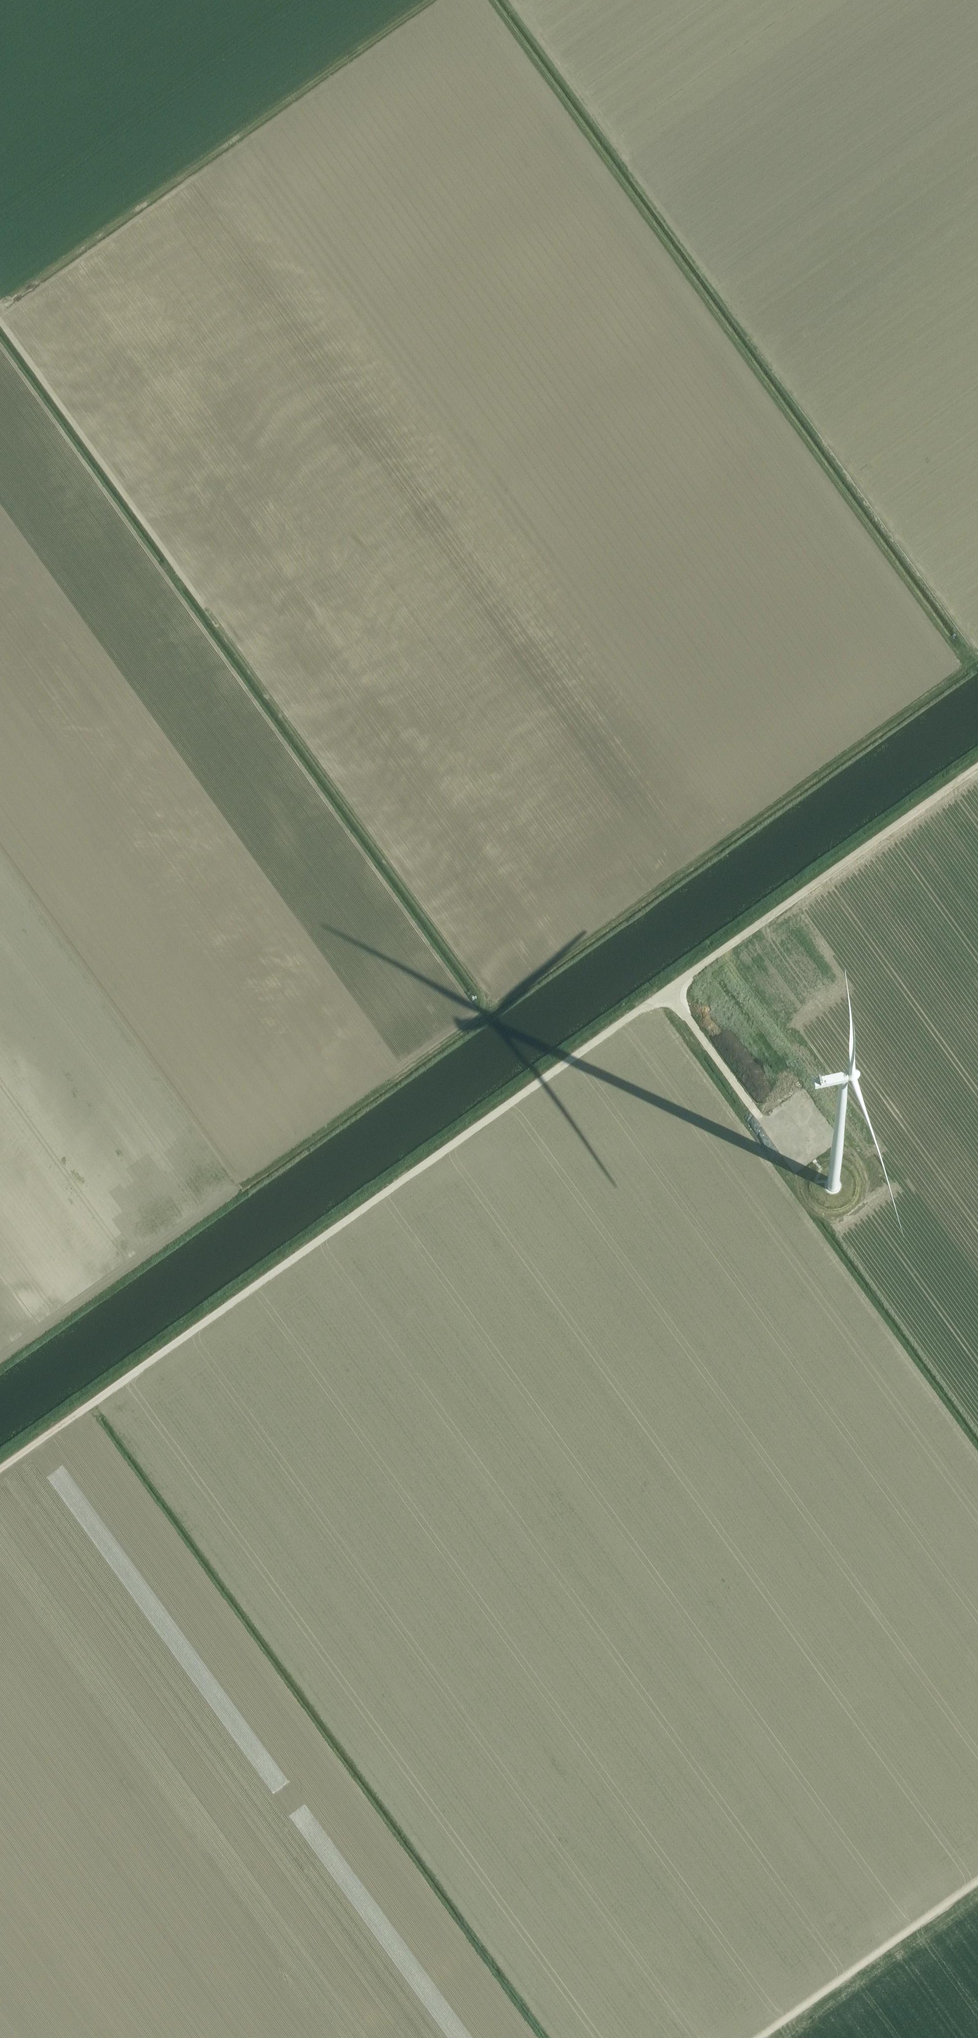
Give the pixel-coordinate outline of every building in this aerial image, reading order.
[(827,1185),(827,1186),(827,1187),(827,1188),(828,1189),(829,1190),(830,1191),(831,1191),(832,1191),(833,1192),(834,1191),(835,1191),(836,1191),(836,1190),(837,1190),(838,1189),(838,1188),(839,1187),(839,1186),(839,1185),(839,1184),(838,1183),(838,1182),(837,1181),(836,1181),(836,1180),(835,1180),(834,1180),(833,1179),(832,1180),(831,1180),(830,1180),(829,1181),(828,1182),(827,1183),(827,1184),(827,1185)]
